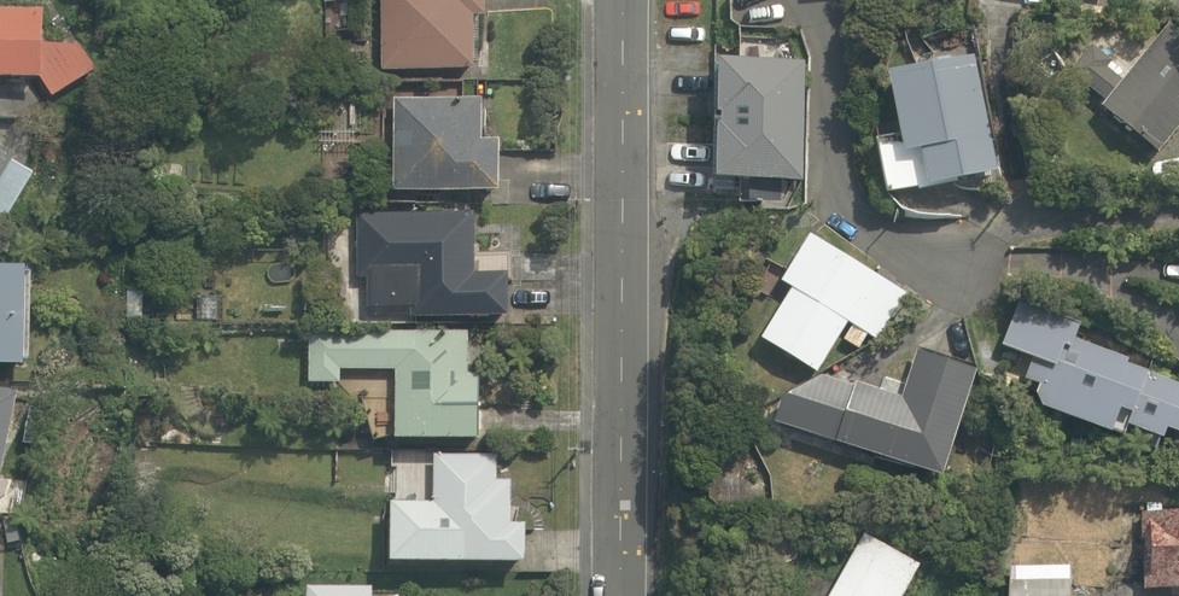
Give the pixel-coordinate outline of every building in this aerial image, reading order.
[(390,72),(465,73),(465,81),(497,82),(498,0),(391,0),(390,72)] [(0,10),(0,83),(53,85),(72,103),(101,71),(58,31),(59,13),(0,10)] [(1163,22),(1136,53),(1112,32),(1072,75),(1093,94),(1086,102),(1144,154),(1178,115),(1178,36),(1163,22)] [(794,58),(701,54),(696,176),(789,181),(794,58)] [(981,174),(965,55),(864,69),(875,148),(899,145),(901,161),(859,167),(862,190),(981,174)] [(493,106),(397,101),(393,189),(515,195),(517,149),(491,148),(493,106)] [(25,226),(51,174),(0,148),(0,213),(25,226)] [(369,318),(521,320),(522,283),(483,283),(484,214),(358,212),(357,280),(370,281),(369,318)] [(793,230),(739,336),(809,372),(835,321),(873,341),(901,285),(793,230)] [(0,272),(0,378),(39,380),(44,274),(0,272)] [(1107,425),(1151,439),(1154,429),(1178,437),(1178,381),(1140,369),(1142,361),(1070,338),(1075,322),(1010,301),(994,351),(1023,360),(1009,403),(1104,434),(1107,425)] [(315,395),(363,396),(383,442),(498,444),(499,379),(477,379),(477,334),(317,331),(315,395)] [(890,397),(812,373),(771,392),(761,424),(929,476),(964,363),(906,346),(890,397)] [(0,388),(0,517),(11,519),(34,394),(0,388)] [(401,507),(401,570),(543,569),(543,528),(523,528),(523,484),(507,484),(507,456),(440,456),(440,507),(401,507)] [(1130,573),(1139,573),(1139,586),(1178,585),(1178,507),(1138,508),(1139,529),(1130,529),(1130,573)] [(909,568),(858,535),(819,595),(891,595),(909,568)] [(996,562),(995,595),(1058,595),(1059,565),(996,562)]
